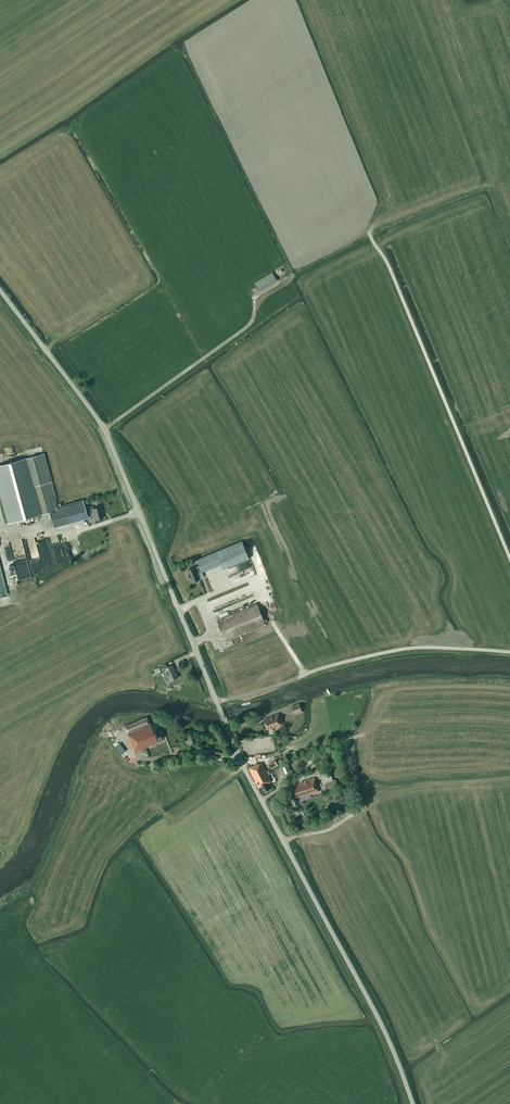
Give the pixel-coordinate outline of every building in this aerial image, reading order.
[(259,292),(260,291),(277,281),(272,272),(253,284),(259,292)] [(0,465),(0,490),(9,524),(56,511),(59,520),(55,521),(56,527),(61,526),(88,518),(87,515),(93,513),(95,520),(103,518),(100,507),(93,509),(93,506),(85,508),(83,500),(58,507),(50,477),(44,454),(0,465)] [(261,554),(266,568),(272,566),(261,533),(254,535),(261,554)] [(58,539),(51,541),(57,563),(64,561),(61,550),(58,551),(57,552),(55,545),(59,544),(58,539)] [(78,554),(78,552),(77,550),(76,546),(80,545),(79,539),(69,541),(73,555),(78,554)] [(192,583),(200,579),(198,574),(202,572),(222,564),(224,569),(249,559),(242,541),(197,560),(199,566),(195,567),(187,570),(188,574),(189,578),(190,578),(192,583)] [(2,601),(1,597),(9,595),(0,560),(0,602),(2,601)] [(33,569),(35,573),(44,570),(42,563),(35,565),(36,568),(33,569)] [(18,579),(32,576),(29,567),(16,570),(18,579)] [(226,641),(260,627),(266,625),(257,603),(217,620),(226,641)] [(160,665),(162,670),(166,681),(170,680),(170,681),(178,678),(172,665),(168,667),(166,664),(166,663),(160,665)] [(302,712),(299,704),(291,706),(294,715),(302,712)] [(268,718),(263,720),(267,730),(272,729),(283,725),(282,723),(284,723),(281,714),(279,715),(279,713),(268,717),(268,718)] [(147,718),(125,728),(130,739),(128,739),(134,753),(158,742),(157,741),(164,738),(157,722),(150,725),(147,718)] [(126,751),(120,744),(115,747),(121,755),(126,751)] [(276,758),(268,762),(271,768),(279,764),(276,758)] [(258,765),(258,764),(249,768),(259,788),(261,787),(264,792),(270,789),(268,783),(271,782),(266,771),(268,771),(266,766),(264,767),(262,763),(258,765)] [(336,779),(333,780),(330,773),(329,774),(328,772),(322,774),(323,776),(322,776),(327,791),(331,790),(332,791),(339,789),(336,779)] [(316,782),(314,778),(306,780),(306,781),(296,784),(296,783),(290,785),(294,799),(319,791),(316,782)] [(339,801),(336,802),(337,805),(352,800),(348,791),(348,790),(336,795),(339,801)]
